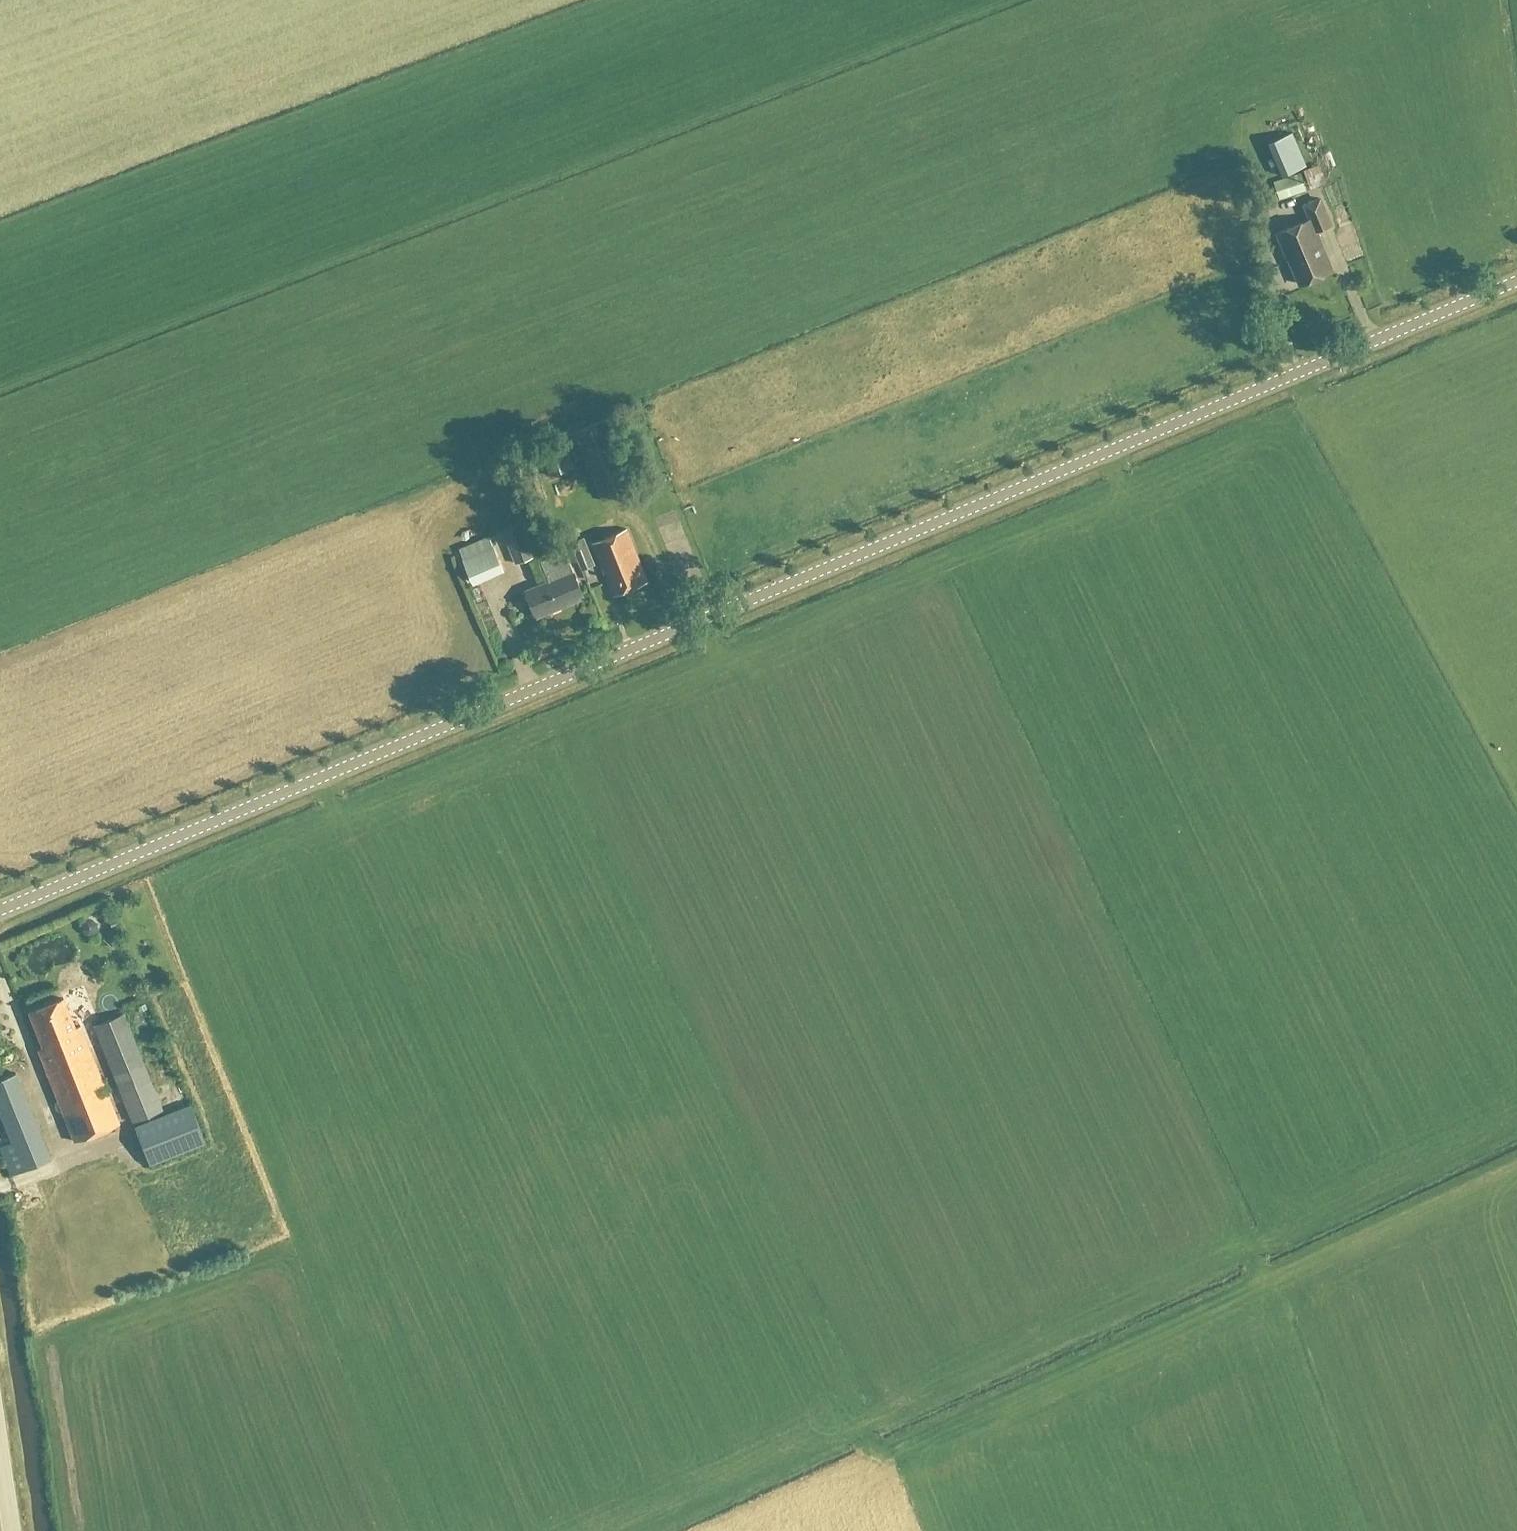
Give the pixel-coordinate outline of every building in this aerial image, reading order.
[(1305,191),(1299,174),(1274,183),(1280,200),(1305,191)] [(1331,272),(1317,237),(1318,236),(1316,232),(1330,226),(1319,200),(1304,206),(1310,220),(1277,234),(1288,261),(1289,260),(1300,286),(1331,272)] [(634,489),(605,422),(573,435),(601,503),(634,489)] [(572,469),(561,439),(538,447),(550,477),(572,469)] [(535,557),(521,524),(521,523),(501,531),(515,565),(535,557)] [(647,583),(626,531),(592,544),(612,596),(647,583)] [(593,566),(583,539),(571,544),(586,583),(591,581),(587,569),(593,566)] [(494,547),(462,560),(473,585),(504,572),(494,547)] [(584,598),(579,586),(564,551),(540,562),(548,581),(524,591),(536,619),(584,598)] [(80,927),(80,928),(80,930),(80,931),(81,932),(82,933),(83,934),(84,935),(85,936),(87,936),(88,936),(89,936),(91,936),(92,935),(93,934),(94,933),(95,932),(96,931),(96,930),(96,928),(96,927),(96,925),(95,924),(94,923),(93,922),(92,921),(91,920),(89,920),(88,920),(87,920),(85,920),(84,921),(83,922),(82,923),(81,924),(80,925),(80,927)] [(118,1125),(79,1027),(74,1029),(62,1001),(29,1014),(43,1049),(37,1051),(73,1143),(118,1125)] [(158,1105),(122,1016),(93,1027),(132,1123),(161,1112),(158,1105)] [(185,1095),(158,1105),(161,1112),(162,1116),(189,1105),(185,1095)] [(205,1145),(189,1105),(162,1116),(133,1127),(149,1167),(205,1145)]
